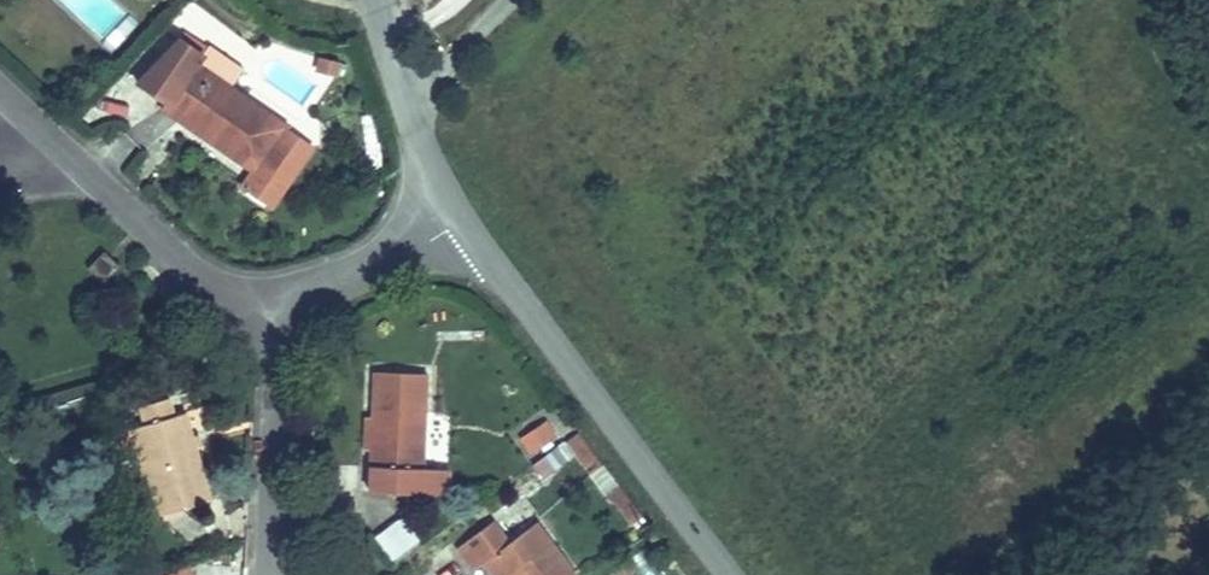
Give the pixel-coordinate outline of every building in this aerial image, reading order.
[(205,50),(196,64),(227,86),(237,72),(205,50)] [(286,126),(227,86),(196,64),(168,103),(191,118),(188,124),(254,170),(242,187),(270,206),(313,146),(286,127),(286,126)] [(104,251),(87,268),(104,284),(120,267),(104,251)] [(215,365),(212,355),(186,362),(189,372),(215,365)] [(422,494),(423,468),(427,374),(374,372),(372,417),(371,450),(369,492),(422,494)] [(175,416),(169,398),(141,406),(146,424),(175,416)] [(185,412),(175,416),(146,424),(135,428),(149,473),(161,515),(211,500),(195,446),(192,437),(185,412)] [(371,450),(372,417),(365,417),(364,449),(371,450)] [(529,458),(558,437),(545,419),(516,439),(529,458)] [(149,473),(135,428),(128,429),(141,475),(149,473)] [(199,434),(192,437),(195,446),(202,444),(199,434)] [(447,469),(423,468),(422,494),(446,495),(447,469)] [(608,472),(596,481),(626,524),(638,515),(608,472)] [(403,516),(373,537),(391,560),(419,539),(403,516)] [(511,572),(513,574),(574,574),(536,522),(507,543),(492,522),(458,548),(474,570),(485,561),(496,574),(507,574),(511,572)] [(654,555),(634,566),(639,574),(665,574),(654,555)]
